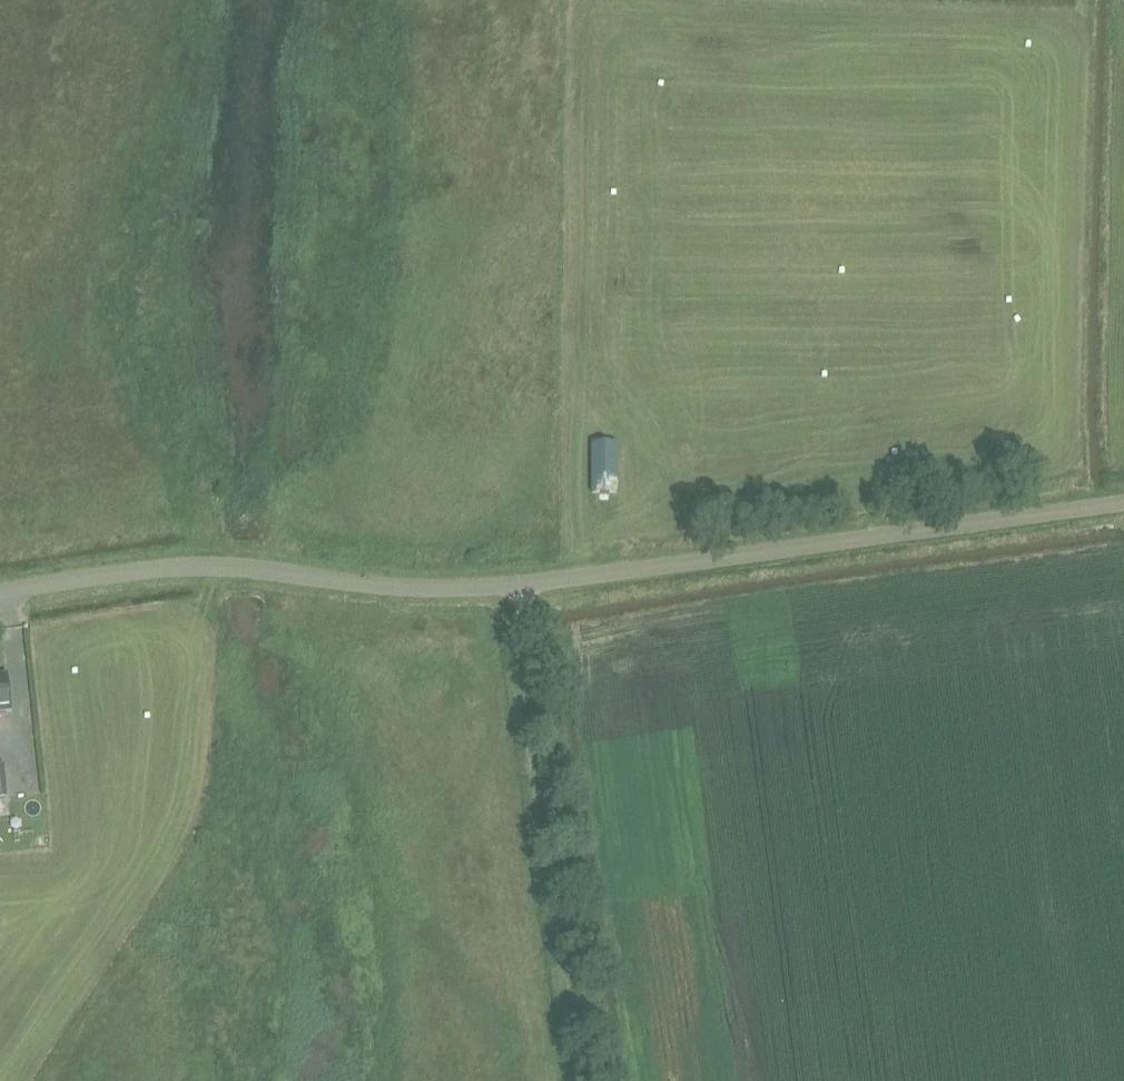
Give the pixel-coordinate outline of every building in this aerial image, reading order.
[(616,495),(616,446),(591,446),(591,495),(616,495)] [(12,712),(8,676),(0,677),(0,713),(12,712)]
